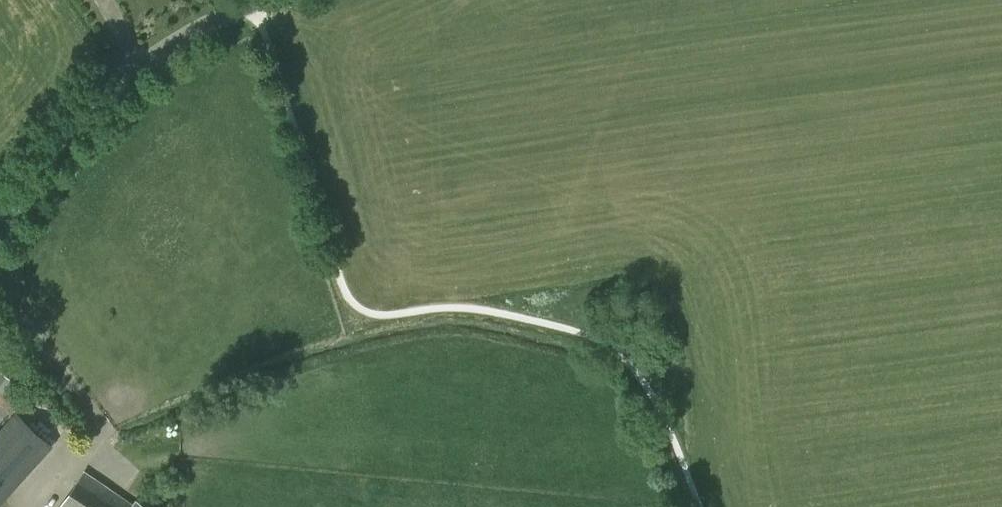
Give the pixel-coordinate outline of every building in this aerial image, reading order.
[(25,388),(0,371),(0,423),(25,388)] [(39,462),(53,447),(16,412),(2,427),(39,462)] [(85,472),(61,506),(146,506),(136,500),(133,505),(85,472)]
